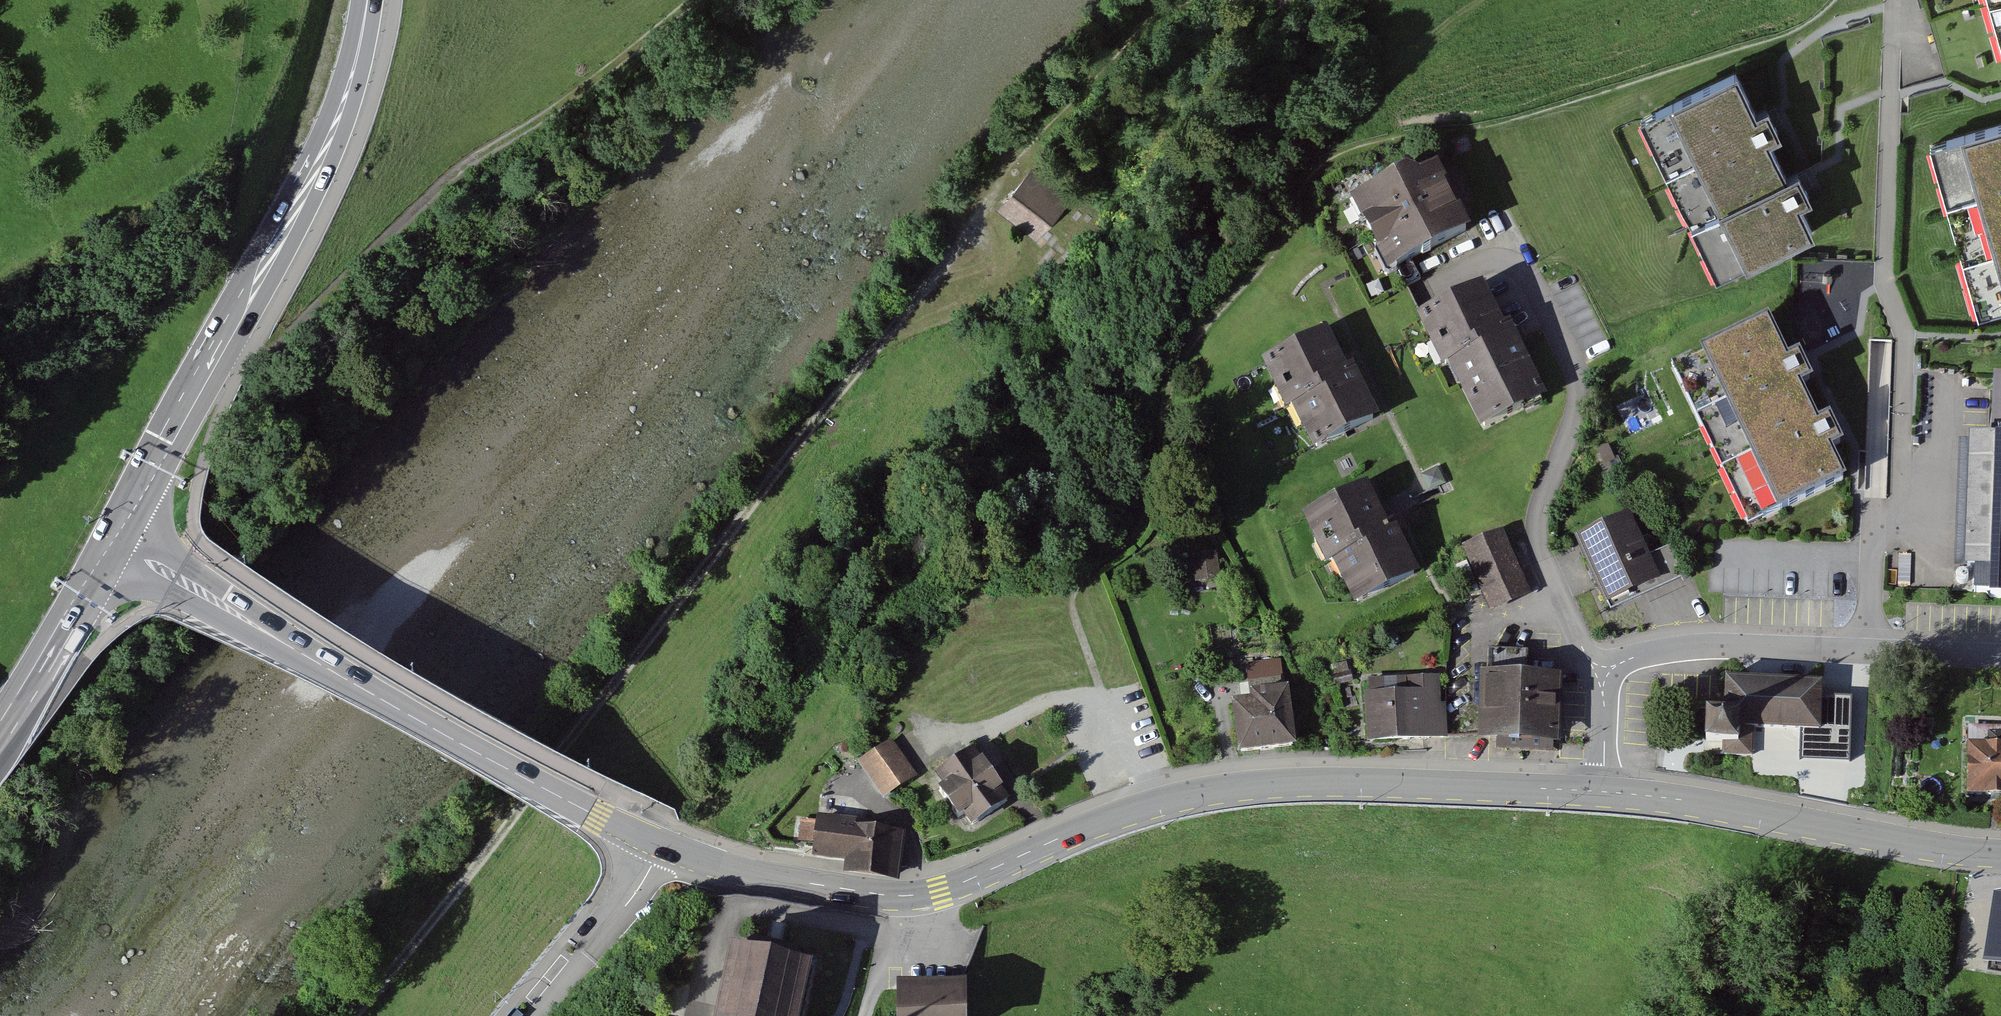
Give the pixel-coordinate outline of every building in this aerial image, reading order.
[(2000,42),(2000,0),(1990,0),(2000,42)] [(1731,71),(1636,118),(1716,279),(1811,232),(1791,191),(1761,131),(1731,71)] [(1929,145),(1977,313),(2000,307),(2000,124),(1929,145)] [(1382,276),(1462,240),(1430,169),(1350,205),(1382,276)] [(1070,200),(1036,170),(1001,208),(1035,239),(1070,200)] [(1482,441),(1545,408),(1487,296),(1424,329),(1482,441)] [(1790,374),(1765,323),(1675,366),(1749,521),(1840,477),(1790,374)] [(1372,427),(1325,339),(1263,372),(1310,460),(1372,427)] [(1961,438),(1956,570),(1974,570),(1974,592),(2000,593),(2000,439),(1997,439),(1961,438)] [(1414,579),(1365,489),(1302,523),(1351,613),(1414,579)] [(1629,519),(1580,541),(1611,612),(1684,580),(1670,549),(1647,560),(1629,519)] [(1503,536),(1462,555),(1492,618),(1533,599),(1503,536)] [(1217,554),(1192,558),(1196,584),(1221,580),(1217,554)] [(1823,713),(1824,683),(1728,679),(1727,706),(1710,705),(1707,705),(1704,755),(1752,757),(1753,733),(1818,736),(1818,732),(1840,733),(1841,714),(1823,713)] [(1435,681),(1359,687),(1364,751),(1441,744),(1435,681)] [(1557,684),(1479,683),(1478,750),(1556,751),(1557,684)] [(1235,761),(1293,756),(1288,698),(1229,703),(1235,761)] [(921,769),(893,734),(860,761),(888,796),(921,769)] [(1002,792),(963,742),(925,772),(965,822),(1002,792)] [(1967,751),(1968,804),(1995,803),(2000,803),(2000,751),(1967,751)] [(899,871),(905,818),(857,814),(858,805),(819,802),(814,847),(845,850),(844,865),(899,871)] [(1984,956),(2000,959),(2000,892),(1992,893),(1984,956)] [(727,944),(714,1015),(797,1015),(809,959),(727,944)] [(895,974),(896,1015),(966,1015),(965,973),(895,974)]
